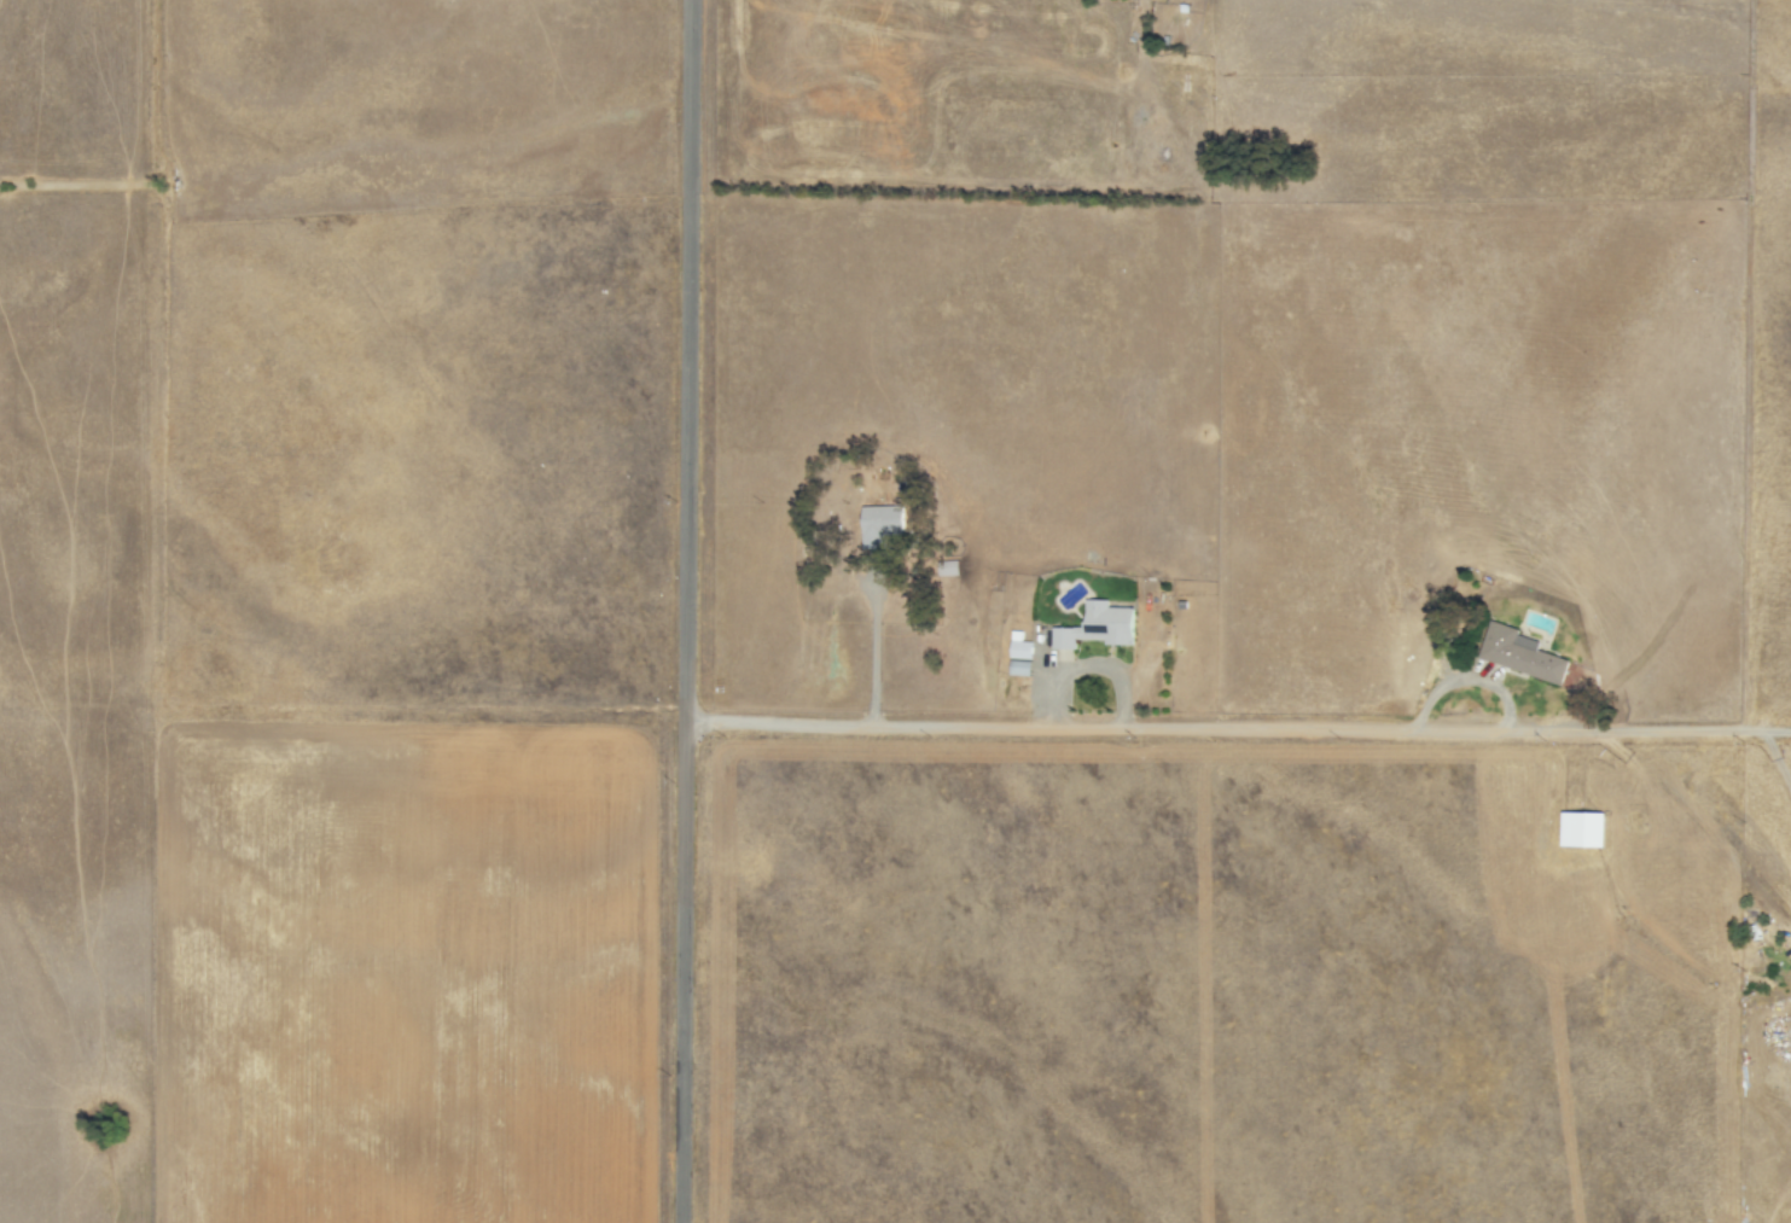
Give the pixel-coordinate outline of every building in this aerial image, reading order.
[(860,506),(861,549),(884,548),(884,534),(902,534),(902,505),(860,506)] [(1131,644),(1132,607),(1107,606),(1107,599),(1084,599),(1084,627),(1052,626),(1052,648),(1075,649),(1075,639),(1103,640),(1103,644),(1131,644)] [(1568,659),(1537,650),(1540,641),(1516,634),(1518,628),(1490,620),(1479,659),(1561,683),(1568,659)] [(1008,658),(1030,659),(1031,641),(1020,640),(1020,630),(1009,630),(1008,658)] [(1028,675),(1029,660),(1008,660),(1007,674),(1028,675)] [(1604,811),(1563,811),(1560,811),(1559,845),(1595,846),(1604,846),(1604,811)]
